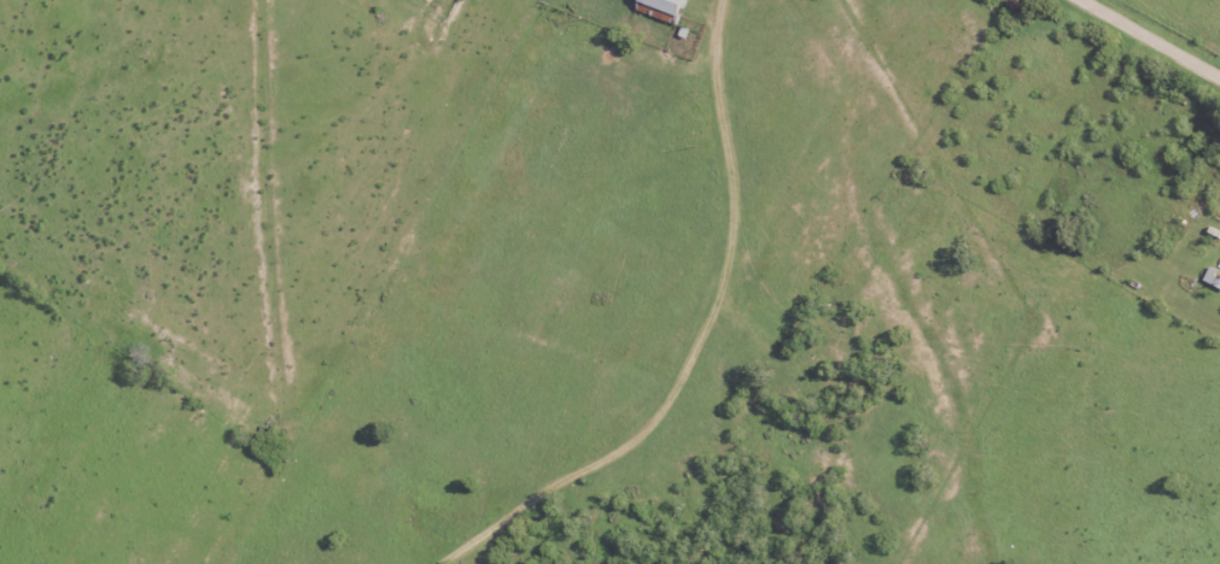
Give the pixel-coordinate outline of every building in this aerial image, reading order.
[(633,9),(673,25),(683,0),(637,0),(633,9)] [(1216,270),(1208,267),(1201,281),(1219,291),(1219,276),(1215,274),(1216,270)]
